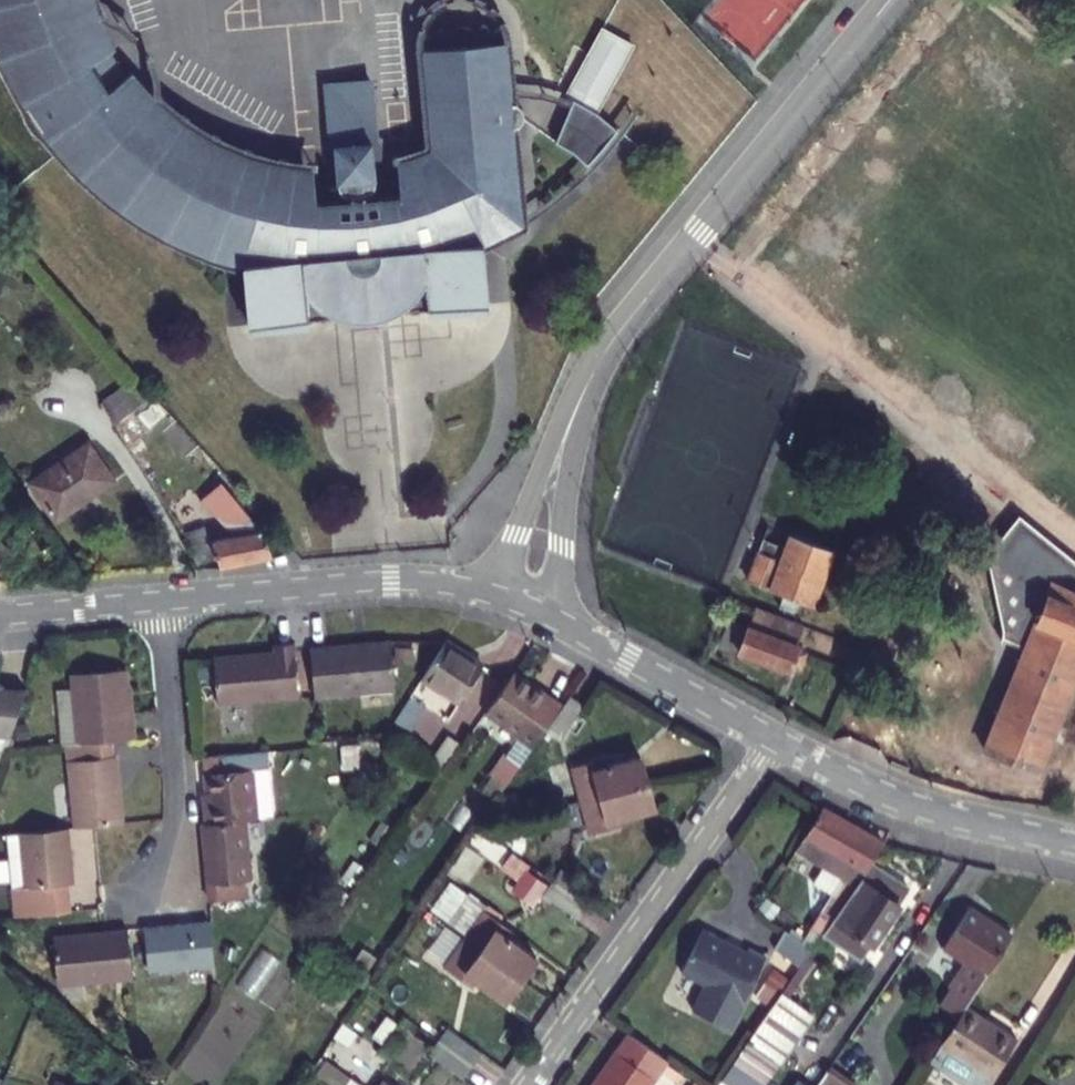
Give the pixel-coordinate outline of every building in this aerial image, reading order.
[(20,112),(75,180),(146,232),(244,266),(249,328),(346,320),(352,322),(366,323),(377,317),(488,308),(482,247),(516,225),(501,47),(418,52),(429,181),(393,184),(395,201),(372,203),(374,222),(361,224),(359,200),(364,198),(367,195),(369,190),(370,185),(366,148),(329,151),(332,189),(334,193),(337,198),(341,201),(345,202),(347,225),(334,226),(333,206),(310,208),(309,191),(274,193),(284,168),(245,156),(212,145),(179,122),(151,100),(129,77),(113,50),(96,16),(91,0),(0,0),(0,69),(20,112)] [(565,99),(573,103),(595,115),(596,116),(632,47),(600,31),(565,99)] [(595,115),(573,103),(550,147),(572,153),(574,156),(583,170),(617,131),(595,115)] [(151,396),(154,393),(138,377),(102,406),(114,422),(151,396)] [(114,422),(123,437),(141,424),(147,430),(169,411),(154,393),(151,396),(114,422)] [(111,474),(86,435),(26,474),(51,513),(111,474)] [(205,529),(185,533),(198,568),(213,568),(271,556),(260,531),(221,483),(200,500),(234,537),(210,542),(205,529)] [(983,749),(1036,770),(1074,673),(1074,590),(1073,589),(1074,586),(1074,561),(1016,515),(990,547),(988,552),(987,557),(987,562),(1001,628),(1001,633),(1000,639),(1001,639),(1002,638),(1025,647),(983,749)] [(768,526),(763,541),(783,548),(789,534),(768,526)] [(759,554),(749,581),(783,594),(778,608),(793,614),(799,597),(814,603),(833,551),(789,534),(783,548),(763,541),(759,554)] [(754,612),(739,652),(788,670),(803,629),(754,612)] [(484,661),(449,639),(426,674),(461,697),(484,661)] [(389,643),(309,651),(314,699),(394,691),(389,643)] [(214,660),(219,706),(298,697),(293,645),(274,647),(274,654),(214,660)] [(68,672),(76,742),(109,739),(135,735),(132,711),(128,711),(124,666),(68,672)] [(532,747),(559,707),(511,674),(484,713),(516,735),(532,747)] [(5,737),(22,688),(0,687),(0,737),(5,737)] [(22,688),(5,737),(14,738),(32,690),(22,688)] [(582,706),(570,698),(546,731),(558,740),(582,706)] [(447,729),(428,757),(443,766),(462,739),(447,729)] [(502,754),(519,765),(532,747),(516,735),(502,754)] [(339,739),(341,762),(356,760),(354,737),(339,739)] [(93,825),(123,821),(115,754),(110,755),(109,739),(76,742),(67,743),(77,827),(93,825)] [(203,802),(205,821),(246,817),(272,814),(265,747),(202,754),(206,802),(203,802)] [(578,801),(646,782),(639,758),(594,771),(592,763),(569,770),(578,801)] [(646,782),(578,801),(589,837),(608,831),(606,821),(652,808),(646,782)] [(886,845),(823,808),(809,832),(797,848),(825,865),(815,881),(834,894),(811,928),(822,936),(823,934),(859,883),(872,865),(886,845)] [(246,817),(205,821),(204,821),(211,900),(245,896),(243,878),(251,877),(246,817)] [(14,889),(17,915),(72,910),(69,882),(76,882),(69,827),(19,834),(8,835),(14,889)] [(859,883),(823,934),(822,936),(860,960),(907,890),(872,865),(859,883)] [(526,866),(510,888),(532,905),(549,883),(526,866)] [(984,974),(1010,934),(966,905),(939,945),(966,962),(948,991),(950,993),(939,1010),(954,1020),(963,1005),(984,974)] [(461,938),(519,979),(534,958),(495,931),(500,923),(481,910),(461,938)] [(215,963),(211,921),(148,927),(152,970),(215,963)] [(130,977),(125,929),(55,935),(60,983),(130,977)] [(125,929),(130,977),(134,977),(130,929),(125,929)] [(784,931),(774,946),(798,962),(808,947),(784,931)] [(728,1032),(767,962),(749,952),(747,957),(704,933),(682,971),(707,984),(692,1012),(728,1032)] [(519,979),(461,938),(440,966),(460,981),(465,973),(504,1000),(519,979)] [(238,985),(256,995),(277,957),(259,947),(238,985)] [(811,1015),(781,994),(748,1040),(778,1061),(811,1015)] [(940,1041),(989,1074),(990,1075),(1014,1039),(963,1005),(954,1020),(940,1041)] [(439,1043),(474,1067),(481,1057),(446,1032),(439,1043)] [(629,1032),(591,1084),(651,1084),(668,1060),(629,1032)] [(940,1041),(927,1060),(966,1084),(981,1084),(989,1074),(940,1041)] [(463,1082),(474,1067),(439,1043),(429,1057),(463,1082)] [(814,1084),(850,1084),(826,1068),(814,1084)]
